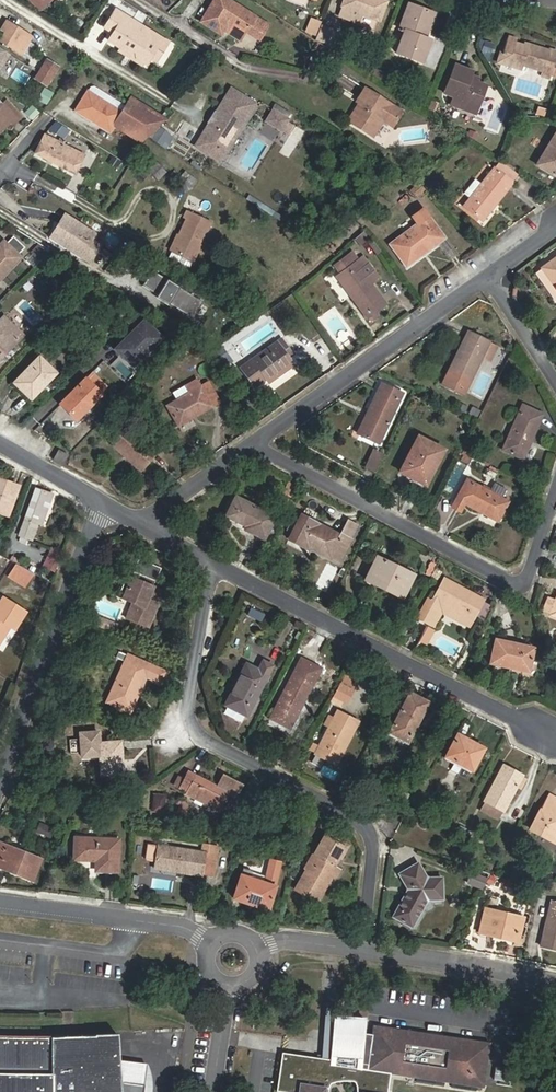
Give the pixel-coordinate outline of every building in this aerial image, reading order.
[(52,0),(29,0),(40,11),(52,0)] [(242,33),(245,29),(259,38),(266,26),(226,0),(215,0),(202,21),(219,31),(221,29),(225,22),(242,33)] [(381,23),(388,4),(376,0),(347,0),(343,9),(344,10),(341,19),(359,25),(363,17),(381,23)] [(426,34),(428,35),(436,15),(411,6),(401,32),(407,34),(400,54),(424,64),(432,42),(426,39),(424,39),(426,34)] [(160,37),(114,10),(104,27),(112,32),(107,40),(118,47),(120,43),(134,51),(135,57),(146,63),(150,57),(155,60),(162,50),(155,45),(160,37)] [(312,17),(307,30),(317,34),(322,21),(312,17)] [(9,34),(3,44),(21,54),(29,41),(32,36),(6,22),(1,29),(5,31),(9,34)] [(238,40),(242,33),(225,22),(221,29),(238,40)] [(337,33),(323,27),(317,42),(332,47),(337,33)] [(3,44),(9,34),(5,31),(0,40),(0,42),(3,44)] [(36,45),(29,41),(21,54),(28,58),(36,45)] [(504,55),(506,56),(503,65),(523,73),(525,68),(543,74),(542,79),(550,82),(552,77),(555,66),(555,57),(551,55),(533,49),(532,51),(526,49),(518,46),(519,44),(509,41),(504,55)] [(0,47),(0,68),(1,68),(10,54),(0,47)] [(48,87),(60,67),(48,60),(36,80),(48,87)] [(473,81),(475,77),(476,73),(459,66),(448,95),(457,98),(463,101),(461,108),(479,115),(489,87),(481,84),(473,81)] [(376,75),(387,79),(390,72),(378,68),(376,75)] [(53,93),(45,87),(38,98),(47,103),(53,93)] [(126,109),(92,88),(89,88),(85,93),(121,116),(126,109)] [(255,103),(231,88),(217,111),(219,113),(211,124),(209,123),(194,147),(209,156),(215,146),(224,152),(255,103)] [(360,104),(349,122),(373,137),(385,119),(394,125),(402,112),(365,88),(359,98),(364,101),(361,105),(360,104)] [(110,123),(140,143),(164,121),(132,100),(126,109),(121,116),(85,93),(74,112),(105,131),(110,123)] [(463,101),(457,98),(454,106),(461,108),(463,101)] [(10,122),(12,124),(19,118),(4,102),(0,106),(0,126),(7,119),(10,122)] [(34,119),(40,110),(31,104),(26,113),(34,119)] [(288,119),(273,110),(267,120),(281,129),(288,119)] [(217,111),(215,111),(208,122),(209,123),(211,124),(219,113),(217,111)] [(10,122),(7,119),(0,126),(0,131),(10,122)] [(66,128),(52,119),(47,125),(61,135),(66,128)] [(170,134),(160,126),(152,137),(162,145),(164,142),(168,145),(173,138),(169,135),(170,134)] [(33,152),(62,170),(74,152),(63,146),(65,143),(60,140),(58,142),(46,135),(41,143),(39,141),(33,152)] [(540,166),(555,176),(555,141),(540,166)] [(209,156),(218,162),(224,152),(215,146),(209,156)] [(157,161),(148,171),(159,180),(168,171),(157,161)] [(497,161),(491,169),(510,183),(516,176),(497,161)] [(510,183),(491,169),(460,208),(476,220),(487,206),(485,204),(487,201),(493,205),(510,183)] [(197,182),(190,178),(182,191),(189,196),(197,182)] [(250,194),(247,199),(260,207),(263,202),(250,194)] [(487,206),(476,220),(479,223),(493,205),(487,201),(485,204),(487,206)] [(405,269),(421,256),(419,253),(433,241),(436,245),(444,239),(420,210),(410,218),(416,225),(388,247),(405,269)] [(65,213),(56,227),(60,229),(69,215),(65,213)] [(189,262),(209,223),(189,213),(185,221),(187,222),(171,253),(189,262)] [(60,229),(56,227),(50,236),(89,261),(96,250),(90,246),(93,241),(90,239),(95,232),(69,215),(60,229)] [(18,256),(17,255),(25,247),(13,235),(4,243),(3,242),(0,245),(0,275),(18,256)] [(90,246),(96,250),(99,244),(93,241),(90,246)] [(419,253),(421,256),(436,245),(433,241),(419,253)] [(39,243),(26,260),(37,268),(50,251),(39,243)] [(185,268),(189,262),(171,253),(168,259),(185,268)] [(338,277),(343,273),(356,263),(350,255),(332,269),(338,277)] [(555,288),(555,257),(541,268),(555,288)] [(354,294),(348,299),(365,321),(385,306),(369,287),(377,281),(372,274),(364,280),(358,272),(366,267),(361,259),(356,263),(343,273),(338,277),(336,278),(346,291),(349,288),(354,294)] [(143,288),(195,316),(204,299),(153,270),(143,288)] [(334,280),(348,299),(354,294),(349,288),(346,291),(336,278),(334,280)] [(141,308),(128,321),(133,327),(147,315),(141,308)] [(13,325),(3,315),(0,318),(0,353),(17,337),(9,329),(13,325)] [(135,369),(167,337),(146,317),(114,348),(135,369)] [(21,333),(13,325),(9,329),(17,337),(21,333)] [(471,333),(457,360),(454,359),(441,386),(463,396),(472,379),(489,341),(471,333)] [(184,347),(195,354),(200,347),(189,340),(184,347)] [(287,348),(281,340),(241,369),(254,387),(264,379),(267,383),(291,366),(281,352),(287,348)] [(194,356),(195,354),(184,347),(183,349),(194,356)] [(54,372),(38,356),(12,381),(28,397),(54,372)] [(99,381),(106,375),(97,366),(58,403),(73,419),(81,411),(85,415),(92,409),(88,405),(105,387),(99,381)] [(112,380),(106,375),(99,381),(105,387),(112,380)] [(177,397),(168,401),(176,418),(189,412),(187,409),(193,407),(196,413),(220,402),(210,381),(202,385),(198,377),(185,383),(189,391),(177,397)] [(177,397),(189,391),(185,383),(173,389),(177,397)] [(379,444),(403,393),(381,383),(367,412),(369,413),(359,435),(379,444)] [(523,405),(502,450),(523,459),(543,414),(523,405)] [(178,422),(196,413),(193,407),(187,409),(189,412),(176,418),(178,422)] [(127,454),(141,465),(155,449),(126,425),(110,444),(121,453),(125,448),(129,451),(127,454)] [(418,436),(400,471),(426,485),(444,449),(418,436)] [(51,455),(59,460),(63,454),(55,448),(51,455)] [(139,468),(141,465),(127,454),(129,451),(125,448),(121,453),(139,468)] [(383,454),(374,450),(366,468),(374,472),(383,454)] [(57,463),(59,460),(51,455),(49,458),(57,463)] [(507,489),(494,483),(489,491),(467,479),(452,507),(461,512),(465,504),(498,521),(509,501),(502,498),(507,489)] [(5,517),(16,489),(0,482),(0,515),(5,517)] [(48,496),(34,491),(16,536),(26,541),(32,525),(36,527),(48,496)] [(244,529),(264,539),(276,517),(235,496),(225,516),(245,526),(244,529)] [(359,525),(348,520),(341,535),(301,514),(287,540),(308,550),(309,548),(330,559),(331,558),(340,562),(359,525)] [(60,553),(50,549),(44,567),(54,571),(60,553)] [(407,571),(376,556),(365,581),(403,599),(414,577),(406,573),(407,571)] [(138,562),(132,578),(140,581),(146,565),(138,562)] [(23,585),(29,572),(13,564),(6,577),(23,585)] [(124,598),(132,602),(126,618),(146,627),(153,611),(149,610),(158,588),(153,586),(145,583),(151,567),(146,565),(140,581),(132,578),(124,598)] [(151,567),(145,583),(153,586),(159,570),(151,567)] [(439,575),(417,617),(434,626),(441,612),(470,626),(484,599),(439,575)] [(555,600),(548,598),(544,610),(550,612),(550,614),(555,617),(555,599),(555,600)] [(7,625),(12,628),(23,611),(4,599),(0,606),(0,637),(7,625)] [(470,626),(486,635),(494,604),(484,599),(470,626)] [(103,629),(106,621),(98,618),(95,626),(103,629)] [(116,625),(106,621),(103,629),(113,633),(116,625)] [(422,643),(430,645),(434,628),(426,626),(422,643)] [(528,671),(534,648),(496,639),(490,663),(528,671)] [(167,674),(127,655),(107,702),(128,711),(135,695),(138,696),(146,678),(161,685),(167,674)] [(246,663),(225,705),(227,706),(244,715),(247,716),(273,666),(263,661),(258,670),(246,663)] [(302,661),(294,676),(292,675),(270,718),(290,728),(320,670),(302,661)] [(354,690),(341,683),(334,697),(347,703),(354,690)] [(408,693),(390,731),(408,741),(427,703),(408,693)] [(244,715),(227,706),(224,713),(241,721),(244,715)] [(359,722),(337,710),(314,754),(336,766),(359,722)] [(463,723),(445,757),(472,771),(484,748),(467,739),(473,727),(463,723)] [(120,741),(99,742),(102,775),(123,773),(120,741)] [(504,811),(522,775),(503,765),(484,801),(485,801),(504,811)] [(188,792),(185,796),(217,813),(228,792),(236,796),(242,785),(223,775),(218,786),(189,771),(180,788),(188,792)] [(146,805),(157,808),(161,795),(159,791),(151,789),(146,805)] [(532,830),(555,843),(555,798),(550,795),(532,830)] [(498,821),(504,811),(485,801),(480,811),(498,821)] [(190,816),(191,803),(180,802),(179,815),(190,816)] [(42,818),(34,837),(48,843),(56,824),(42,818)] [(73,860),(95,861),(95,871),(118,872),(119,839),(74,837),(73,860)] [(326,837),(295,889),(317,901),(336,867),(333,866),(344,847),(326,837)] [(33,881),(42,859),(0,842),(0,868),(33,881)] [(158,845),(155,866),(213,875),(216,857),(205,856),(205,852),(158,845)] [(243,868),(233,898),(267,910),(276,885),(280,862),(270,861),(265,883),(250,878),(252,871),(243,868)] [(442,878),(427,878),(417,863),(399,874),(408,889),(393,916),(412,927),(427,900),(443,899),(442,878)] [(555,949),(555,902),(551,901),(541,946),(555,949)] [(490,933),(517,940),(522,917),(485,908),(479,933),(490,935),(490,933)] [(338,1066),(290,1058),(284,1091),(396,1091),(398,1079),(478,1091),(492,1091),(499,1051),(383,1032),(381,1041),(373,1040),(374,1026),(342,1023),(338,1066)] [(144,1083),(120,1080),(119,1058),(117,1029),(79,1031),(62,1032),(45,1032),(8,1032),(0,1032),(0,1091),(143,1091),(144,1083)] [(147,1062),(119,1058),(120,1080),(144,1083),(147,1062)]
